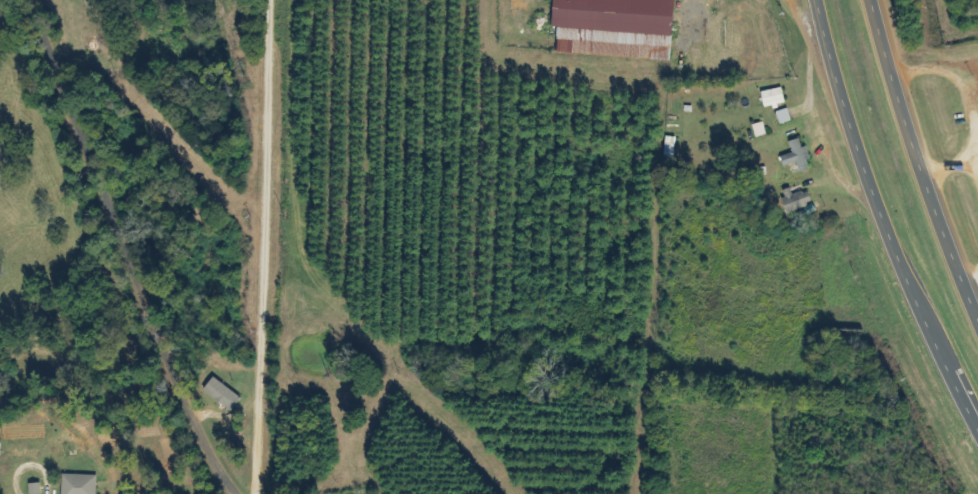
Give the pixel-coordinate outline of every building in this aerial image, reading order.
[(662,0),(557,0),(554,29),(560,29),(558,53),(672,62),(677,1),(662,0)] [(786,104),(783,89),(761,93),(764,109),(786,104)] [(780,125),(792,122),(788,110),(777,113),(780,125)] [(754,139),(766,136),(763,124),(752,126),(754,139)] [(793,155),(782,157),(785,167),(798,164),(800,173),(810,171),(807,161),(811,160),(807,147),(802,148),(800,140),(790,143),(793,155)] [(205,392),(232,413),(242,399),(215,378),(205,392)] [(63,476),(63,493),(97,493),(98,477),(63,476)] [(30,493),(41,493),(41,485),(30,485),(30,493)]
